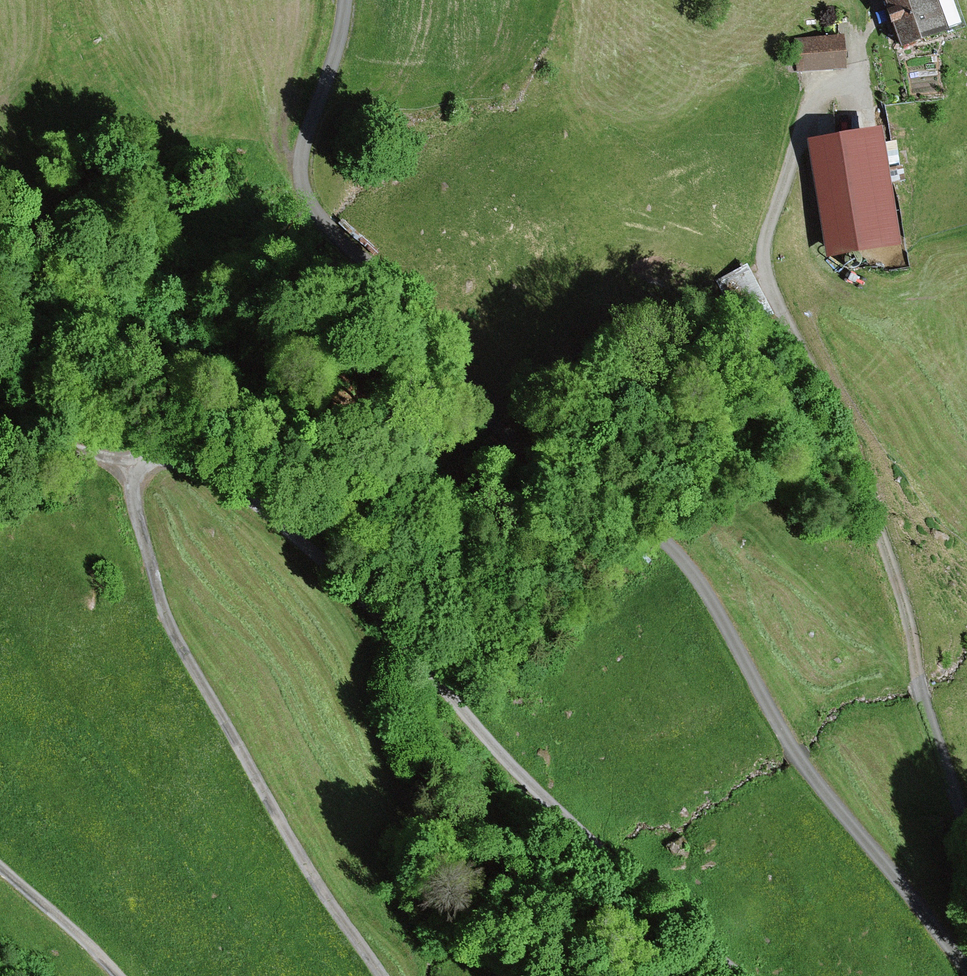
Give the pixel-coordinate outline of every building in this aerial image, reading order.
[(898,54),(950,40),(939,0),(883,0),(898,54)] [(804,45),(805,72),(848,71),(847,44),(804,45)] [(882,131),(807,144),(818,207),(892,195),(882,131)] [(755,265),(726,273),(735,305),(764,297),(755,265)]
